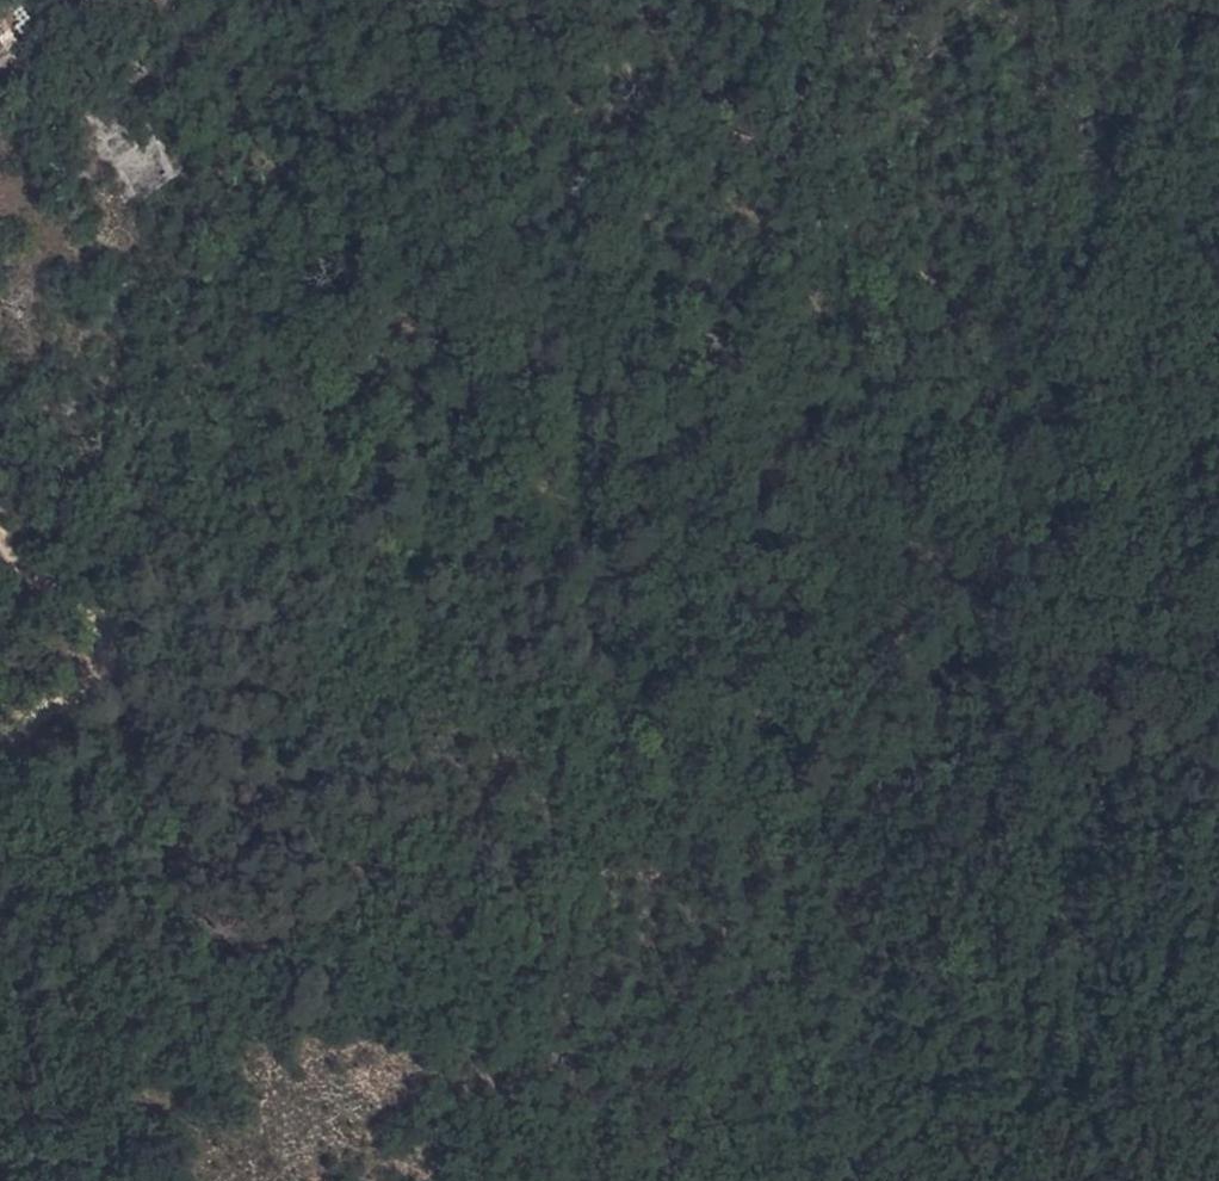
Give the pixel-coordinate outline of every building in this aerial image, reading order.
[(177,177),(160,146),(123,166),(141,198),(177,177)]
